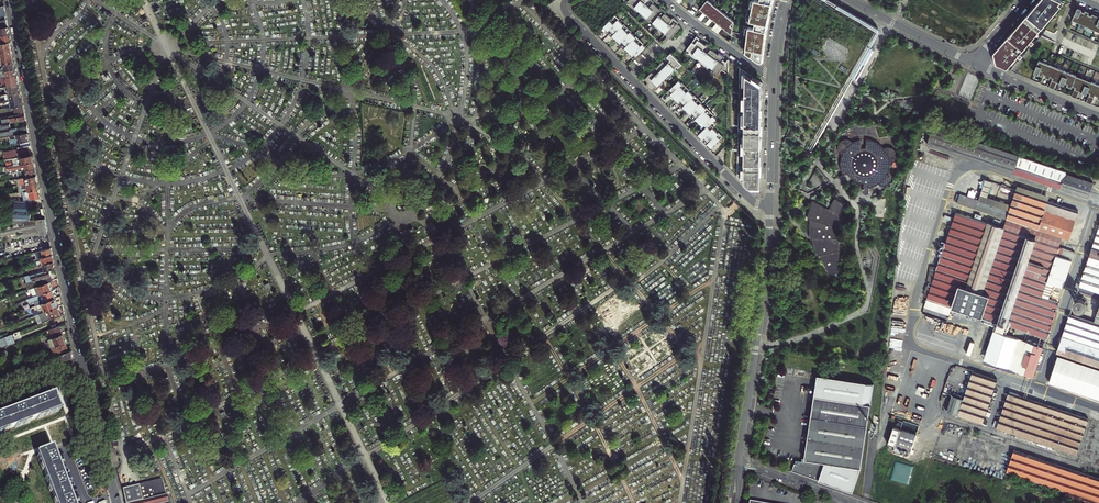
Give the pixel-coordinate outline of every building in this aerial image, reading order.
[(628,1),(632,4),(630,5),(637,12),(639,10),(643,14),(642,16),(649,22),(651,20),(656,25),(655,26),(662,32),(663,31),(668,35),(667,36),(671,39),(681,27),(678,24),(678,23),(679,22),(673,17),(672,18),(671,19),(665,14),(666,13),(660,8),(659,9),(653,3),(654,3),(654,2),(652,0),(629,0),(628,1)] [(699,8),(702,11),(706,14),(714,4),(709,0),(706,0),(699,8)] [(738,45),(746,49),(761,60),(764,60),(765,49),(766,37),(767,28),(771,11),(774,0),(747,0),(738,45)] [(1062,0),(1040,0),(1038,2),(1021,22),(1020,23),(1003,43),(993,54),(996,64),(1007,69),(1017,58),(1020,60),(1023,57),(1018,53),(1021,49),(1023,51),(1028,44),(1032,47),(1034,44),(1031,41),(1064,1),(1062,0)] [(720,9),(714,4),(706,14),(708,16),(712,19),(720,9)] [(690,6),(688,9),(694,14),(697,11),(690,6)] [(1078,7),(1072,20),(1098,32),(1098,17),(1096,15),(1092,14),(1091,16),(1090,15),(1088,15),(1089,12),(1085,10),(1084,13),(1083,12),(1081,11),(1082,9),(1078,7)] [(726,14),(720,9),(712,19),(715,22),(719,24),(726,14)] [(734,21),(726,14),(719,24),(725,29),(731,34),(734,21)] [(619,19),(615,15),(603,26),(607,30),(606,30),(605,31),(611,37),(612,36),(613,36),(619,42),(618,43),(623,49),(624,49),(625,48),(631,54),(630,55),(630,56),(633,59),(645,47),(643,45),(643,44),(636,36),(635,37),(631,32),(624,24),(623,24),(618,20),(619,19)] [(9,33),(8,30),(7,26),(0,27),(0,35),(9,33)] [(10,41),(9,37),(9,33),(0,35),(0,43),(10,41)] [(700,39),(696,36),(687,49),(690,51),(688,53),(696,58),(697,57),(702,60),(701,62),(708,68),(710,66),(715,70),(714,71),(718,75),(721,70),(728,75),(728,61),(727,60),(725,62),(723,60),(724,59),(725,58),(719,53),(718,54),(718,55),(711,50),(712,49),(712,48),(706,44),(706,45),(705,45),(699,40),(700,39)] [(11,47),(11,44),(10,41),(0,43),(0,49),(11,47)] [(0,50),(1,54),(0,54),(0,57),(13,54),(13,53),(11,48),(0,50)] [(644,76),(641,79),(652,90),(655,88),(656,89),(663,83),(661,81),(666,77),(667,78),(674,72),(673,70),(677,66),(679,67),(682,64),(671,52),(668,56),(667,55),(666,54),(661,59),(661,60),(662,61),(659,64),(656,66),(655,65),(650,70),(651,72),(645,77),(644,76)] [(14,61),(14,59),(13,54),(0,57),(0,64),(14,61)] [(14,61),(0,64),(0,71),(3,70),(15,68),(15,65),(14,61)] [(1039,61),(1034,73),(1035,73),(1042,76),(1043,74),(1044,74),(1045,75),(1044,77),(1049,79),(1050,77),(1052,77),(1053,78),(1049,87),(1054,89),(1057,82),(1063,85),(1064,85),(1065,83),(1066,84),(1068,84),(1067,86),(1072,88),(1073,86),(1074,87),(1075,87),(1071,97),(1076,99),(1079,91),(1085,94),(1087,94),(1087,92),(1089,93),(1090,93),(1086,102),(1091,104),(1095,95),(1097,96),(1098,96),(1097,98),(1098,99),(1098,85),(1039,61)] [(5,76),(5,77),(17,74),(16,71),(15,68),(3,70),(0,71),(0,77),(5,76)] [(746,72),(740,68),(740,94),(739,126),(739,150),(738,183),(743,187),(748,192),(758,193),(759,173),(759,163),(760,145),(760,143),(760,123),(761,116),(762,89),(762,83),(746,72)] [(0,78),(0,80),(1,84),(6,83),(7,86),(19,84),(18,80),(17,77),(17,75),(17,74),(5,77),(0,78)] [(710,146),(711,148),(723,137),(719,132),(718,133),(713,129),(714,128),(711,124),(716,119),(714,116),(715,115),(707,107),(706,108),(702,103),(695,95),(694,95),(689,91),(690,90),(683,82),(682,83),(679,80),(667,92),(671,96),(671,95),(672,94),(678,101),(677,101),(677,102),(683,108),(683,107),(684,107),(690,113),(690,114),(689,115),(695,121),(696,120),(696,119),(703,126),(702,126),(701,127),(704,130),(699,135),(701,137),(702,138),(701,140),(706,146),(708,144),(710,146)] [(19,84),(7,86),(3,87),(5,94),(20,91),(19,89),(19,84)] [(9,99),(21,97),(21,95),(20,91),(5,94),(0,94),(0,101),(9,99)] [(0,103),(0,109),(13,106),(23,105),(22,102),(21,99),(10,101),(0,103)] [(23,105),(13,106),(14,115),(24,113),(24,109),(23,105)] [(0,118),(0,137),(7,136),(8,135),(28,132),(27,128),(27,125),(11,128),(10,123),(26,120),(25,118),(24,113),(14,115),(0,118)] [(1013,156),(927,127),(921,144),(1023,179),(1028,163),(1012,157),(1013,156)] [(29,139),(28,132),(8,135),(10,143),(19,142),(20,147),(31,145),(29,139)] [(855,180),(857,182),(860,183),(864,183),(864,193),(868,194),(869,192),(870,188),(874,187),(880,183),(884,180),(886,177),(888,174),(889,171),(890,166),(890,157),(889,155),(887,151),(886,150),(886,149),(885,147),(879,143),(875,140),(867,138),(867,148),(865,148),(863,148),(860,139),(853,142),(850,145),(847,147),(845,149),(843,151),(842,155),(842,157),(841,163),(841,166),(841,169),(843,174),(848,172),(851,176),(855,180)] [(838,148),(842,155),(843,151),(845,149),(847,147),(850,145),(853,142),(850,139),(846,139),(842,140),(839,143),(838,148)] [(890,157),(890,166),(893,162),(897,159),(898,155),(897,151),(894,148),(892,147),(891,146),(888,147),(885,147),(886,149),(886,150),(887,151),(889,155),(890,157)] [(28,147),(5,152),(5,156),(4,157),(4,159),(17,156),(30,153),(29,150),(28,147)] [(32,154),(13,158),(14,165),(34,161),(33,158),(32,154)] [(34,165),(34,161),(14,165),(12,165),(7,166),(5,167),(6,173),(16,171),(35,168),(34,165)] [(1059,173),(1028,163),(1023,179),(1054,189),(1059,173)] [(36,172),(35,168),(16,171),(18,178),(36,174),(36,172)] [(1059,173),(1054,189),(1081,198),(1087,182),(1059,173)] [(18,178),(14,179),(15,186),(18,185),(21,185),(38,181),(37,179),(36,174),(18,178)] [(1011,204),(988,196),(993,182),(986,179),(979,200),(1009,211),(1011,204)] [(22,191),(39,188),(38,185),(38,181),(21,185),(22,191)] [(1050,196),(1018,185),(1016,191),(1048,202),(1050,196)] [(31,201),(42,202),(41,198),(39,188),(22,191),(24,201),(31,201)] [(1048,202),(1016,191),(1011,204),(1009,211),(979,200),(960,194),(957,204),(1008,221),(1062,239),(1070,242),(1080,213),(1048,202)] [(829,209),(813,200),(813,201),(809,213),(808,218),(810,219),(810,237),(813,237),(813,239),(817,256),(819,255),(830,275),(838,271),(840,221),(841,213),(841,210),(844,204),(835,198),(829,209)] [(14,219),(14,221),(30,220),(31,212),(31,201),(24,201),(15,200),(14,216),(14,219)] [(927,300),(924,308),(949,316),(952,309),(998,324),(996,329),(1006,332),(1008,327),(1047,339),(1058,306),(1049,302),(1053,288),(1063,291),(1068,275),(1072,263),(1059,258),(1062,250),(1059,249),(1060,246),(1006,227),(955,212),(937,268),(931,266),(928,281),(932,283),(927,300)] [(48,233),(47,226),(45,218),(30,220),(14,221),(0,223),(0,243),(48,233)] [(1008,221),(1006,227),(1060,246),(1062,239),(1008,221)] [(1081,288),(1098,294),(1098,235),(1081,288)] [(41,250),(43,257),(52,254),(51,252),(51,248),(41,250)] [(1075,254),(1062,250),(1059,258),(1072,263),(1075,254)] [(53,258),(52,254),(43,257),(41,257),(37,258),(35,259),(27,261),(26,261),(26,264),(31,263),(33,267),(37,266),(43,264),(53,261),(53,258)] [(33,267),(26,269),(27,273),(36,270),(37,273),(44,271),(50,269),(55,268),(54,265),(53,261),(43,264),(37,266),(33,267)] [(37,273),(24,277),(26,283),(27,282),(27,283),(26,283),(28,290),(30,289),(39,286),(37,281),(38,279),(42,278),(43,279),(42,280),(42,279),(41,279),(43,284),(49,282),(53,280),(51,277),(50,277),(50,276),(51,275),(51,273),(50,269),(44,271),(37,273)] [(51,286),(49,282),(43,284),(39,286),(30,289),(33,297),(38,294),(52,289),(51,286)] [(54,294),(52,289),(38,294),(33,297),(28,298),(30,302),(40,298),(42,303),(55,298),(55,297),(54,294)] [(1090,300),(1090,298),(1089,296),(1088,294),(1086,293),(1084,293),(1081,294),(1079,295),(1078,296),(1077,298),(1077,301),(1078,303),(1079,304),(1081,306),(1083,306),(1085,306),(1087,306),(1089,304),(1090,303),(1090,300)] [(57,302),(55,298),(42,303),(40,303),(33,306),(35,310),(33,311),(35,315),(36,315),(45,311),(48,310),(57,306),(58,306),(57,302)] [(59,311),(57,306),(48,310),(51,318),(61,315),(59,311)] [(45,311),(36,315),(39,323),(51,318),(48,310),(45,311)] [(1095,324),(1072,316),(1059,354),(1098,367),(1098,325),(1095,324)] [(49,329),(52,337),(62,333),(59,325),(49,329)] [(1044,346),(994,330),(987,350),(997,353),(994,363),(1034,376),(1044,346)] [(55,356),(60,354),(69,351),(64,338),(62,333),(52,337),(48,339),(55,356)] [(7,345),(15,342),(13,338),(12,334),(5,336),(6,338),(0,340),(0,347),(7,345)] [(935,336),(931,350),(952,355),(955,341),(935,336)] [(72,355),(71,350),(69,351),(60,354),(55,356),(57,361),(53,363),(54,365),(73,358),(72,355)] [(984,360),(994,363),(997,353),(987,350),(984,360)] [(1058,356),(1050,383),(1098,399),(1098,369),(1058,356)] [(974,373),(965,400),(954,397),(949,412),(983,424),(997,381),(974,373)] [(853,493),(861,468),(874,385),(818,376),(805,459),(802,459),(802,462),(796,461),(792,471),(853,493)] [(1011,394),(999,429),(1077,455),(1089,420),(1011,394)] [(52,395),(46,398),(27,405),(0,415),(0,431),(57,410),(52,395)] [(917,436),(895,429),(890,444),(912,452),(917,436)] [(51,447),(36,452),(56,502),(72,502),(63,479),(54,456),(52,449),(51,447)] [(1016,450),(1009,472),(1068,492),(1065,499),(1076,502),(1098,502),(1098,478),(1016,450)] [(160,480),(136,486),(140,500),(164,495),(160,480)] [(164,495),(140,500),(136,486),(120,489),(123,502),(166,502),(164,495)]
